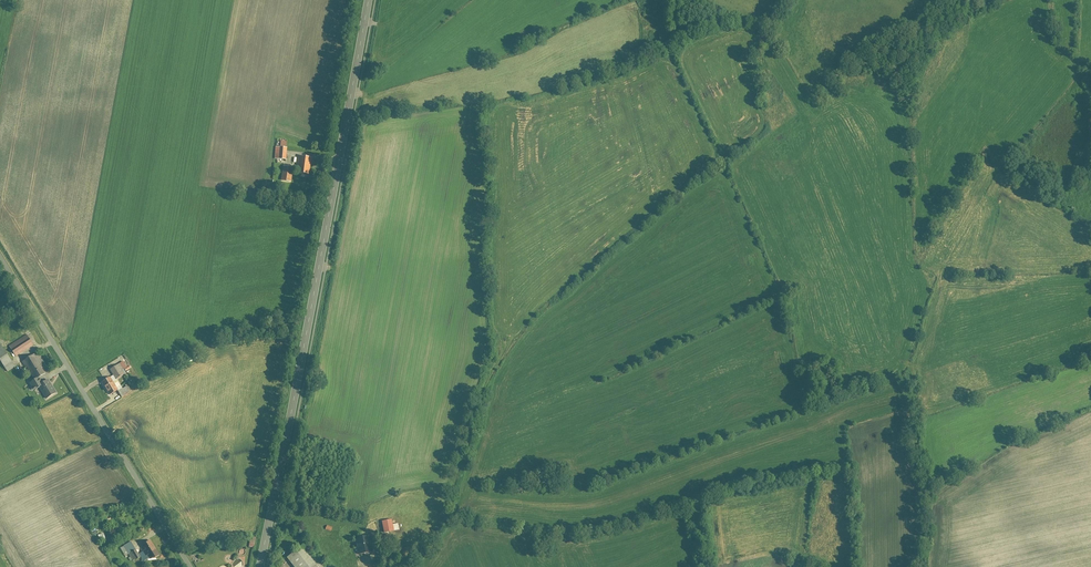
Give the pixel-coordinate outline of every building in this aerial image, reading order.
[(276,148),(276,159),(286,160),(287,141),(281,141),(280,148),(276,148)] [(298,172),(310,175),(313,159),(301,157),(298,172)] [(284,166),(281,180),(291,182),(294,168),(284,166)] [(27,335),(9,347),(16,357),(33,345),(27,335)] [(0,344),(0,361),(7,373),(16,367),(1,344),(0,344)] [(34,355),(22,364),(34,380),(46,372),(34,355)] [(125,361),(120,364),(125,372),(130,369),(125,361)] [(110,370),(113,376),(101,383),(109,396),(119,391),(119,392),(118,392),(122,398),(130,394),(126,388),(123,390),(117,380),(123,376),(118,366),(110,370)] [(39,378),(31,384),(36,391),(39,389),(47,401),(58,394),(49,380),(43,384),(39,378)] [(380,521),(382,533),(399,530),(398,523),(392,524),(392,519),(380,521)] [(96,530),(100,541),(106,539),(102,528),(96,530)] [(356,538),(358,555),(372,553),(370,537),(356,538)] [(152,541),(142,547),(150,560),(160,553),(152,541)] [(135,550),(131,543),(121,549),(125,556),(129,554),(133,562),(140,558),(135,550)] [(288,558),(294,566),(323,566),(305,544),(288,558)]
